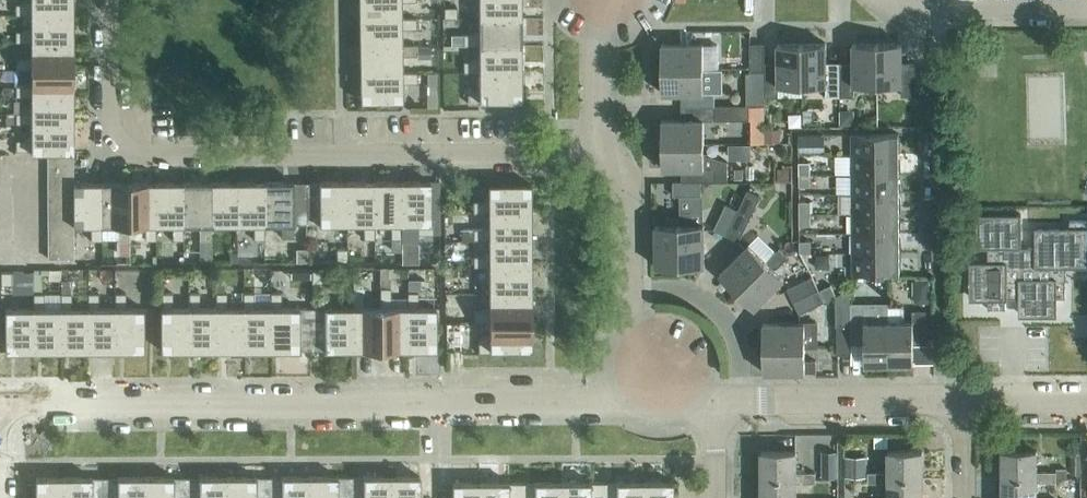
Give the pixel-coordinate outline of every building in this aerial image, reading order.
[(73,0),(31,0),(31,3),(16,3),(16,14),(31,14),(73,14),(73,0)] [(359,18),(401,17),(401,1),(416,1),(416,0),(359,0),(359,18)] [(521,0),(478,0),(478,17),(521,17),(521,0)] [(457,17),(457,6),(444,6),(444,17),(457,17)] [(73,41),(73,14),(31,14),(31,30),(16,30),(16,41),(31,41),(73,41)] [(14,26),(14,15),(0,15),(0,26),(14,26)] [(417,28),(416,17),(401,17),(359,18),(359,45),(402,44),(401,28),(417,28)] [(521,45),(521,17),(478,17),(479,33),(463,33),(463,44),(479,44),(479,45),(521,45)] [(463,44),(463,33),(451,34),(451,44),(463,44)] [(73,69),(73,41),(31,41),(31,57),(16,58),(16,68),(31,68),(31,69),(73,69)] [(840,95),(840,68),(826,68),(826,42),(802,43),(802,85),(826,84),(826,95),(840,95)] [(878,84),(877,42),(853,42),(853,68),(840,68),(840,95),(854,95),(854,84),(878,84)] [(916,95),(916,67),(902,67),(902,42),(877,42),(878,84),(902,84),(902,95),(916,95)] [(704,68),(703,43),(661,44),(662,68),(704,68)] [(765,68),(764,43),(750,43),(750,71),(764,71),(764,68),(765,68)] [(802,85),(802,43),(778,43),(778,68),(765,68),(764,68),(764,71),(764,96),(778,96),(778,85),(802,85)] [(417,55),(417,44),(402,44),(359,45),(360,73),(402,72),(402,71),(402,55),(417,55)] [(431,55),(431,44),(417,44),(417,55),(431,55)] [(521,72),(521,45),(479,45),(479,60),(463,60),(463,71),(479,71),(479,72),(521,72)] [(704,91),(704,68),(662,68),(662,92),(687,92),(687,106),(715,105),(715,104),(715,91),(704,91)] [(73,96),(73,69),(31,69),(31,85),(16,85),(16,96),(31,96),(73,96)] [(417,82),(417,72),(417,71),(402,71),(402,72),(360,73),(360,100),(402,100),(402,82),(417,82)] [(426,71),(426,93),(437,93),(437,71),(426,71)] [(764,71),(750,71),(746,71),(747,104),(750,104),(764,104),(764,96),(764,71)] [(521,100),(521,72),(479,72),(479,88),(468,88),(468,103),(479,103),(479,100),(521,100)] [(73,124),(73,96),(31,96),(31,112),(16,112),(16,123),(31,123),(31,124),(73,124)] [(704,119),(715,119),(750,119),(750,104),(747,104),(715,104),(715,105),(687,106),(687,119),(662,119),(662,143),(704,143),(704,119)] [(765,143),(765,130),(764,104),(750,104),(750,119),(750,143),(765,143)] [(817,109),(804,109),(804,122),(817,122),(817,109)] [(840,110),(840,124),(854,124),(854,110),(840,110)] [(16,112),(6,112),(6,123),(16,123),(16,112)] [(73,151),(73,124),(31,124),(31,139),(16,139),(16,150),(31,150),(31,151),(47,151),(73,151)] [(779,143),(779,129),(765,130),(765,143),(779,143)] [(899,153),(899,133),(852,133),(852,153),(899,153)] [(799,135),(799,154),(823,153),(823,135),(799,135)] [(728,161),(704,153),(704,143),(662,143),(662,168),(687,168),(688,181),(701,181),(728,181),(728,161)] [(73,163),(73,151),(47,151),(47,163),(73,163)] [(899,173),(899,153),(852,153),(852,173),(899,173)] [(810,173),(810,161),(799,161),(799,173),(810,173)] [(73,175),(73,163),(47,163),(47,175),(73,175)] [(778,179),(790,179),(789,167),(778,167),(778,179)] [(735,178),(744,178),(744,168),(735,168),(735,178)] [(810,186),(810,173),(799,173),(799,186),(810,186)] [(899,192),(899,173),(852,173),(852,193),(899,192)] [(73,187),(73,182),(73,175),(47,175),(48,187),(73,187)] [(211,224),(210,181),(183,182),(183,224),(199,224),(200,239),(210,239),(210,224),(211,224)] [(238,224),(238,181),(210,181),(211,224),(238,224)] [(265,224),(265,181),(238,181),(238,224),(253,224),(253,239),(264,239),(264,224),(265,224)] [(307,223),(307,181),(265,181),(265,224),(281,224),(282,237),(294,237),(294,223),(307,223)] [(348,223),(348,181),(307,181),(307,223),(348,223)] [(375,223),(375,181),(348,181),(348,223),(364,223),(364,239),(375,239),(375,223)] [(403,223),(403,181),(375,181),(375,223),(391,223),(391,238),(402,238),(402,223),(403,223)] [(430,181),(403,181),(403,223),(418,223),(418,234),(433,234),(433,223),(430,223),(430,181)] [(701,195),(701,181),(688,181),(673,181),(673,195),(701,195)] [(101,224),(101,182),(73,182),(73,187),(73,198),(73,210),(73,222),(73,224),(91,224),(91,240),(102,239),(102,224),(101,224)] [(128,224),(128,182),(101,182),(101,224),(102,224),(118,224),(118,239),(128,239),(129,239),(129,224),(128,224)] [(156,224),(156,182),(128,182),(128,224),(129,224),(145,224),(145,239),(156,239),(156,224)] [(183,224),(183,182),(156,182),(156,224),(172,224),(172,239),(183,239),(183,224)] [(531,183),(489,183),(489,200),(473,200),(473,211),(531,210),(531,183)] [(73,198),(73,187),(48,187),(48,199),(73,198)] [(738,209),(751,215),(760,195),(747,189),(738,209)] [(899,212),(899,192),(852,193),(852,212),(899,212)] [(73,210),(73,198),(48,199),(48,210),(73,210)] [(811,213),(811,200),(799,200),(799,213),(811,213)] [(726,234),(738,209),(726,203),(714,228),(726,234)] [(751,215),(738,209),(726,234),(739,240),(751,215)] [(73,222),(73,210),(48,210),(48,222),(73,222)] [(531,238),(531,210),(473,211),(489,211),(489,228),(473,228),(473,238),(489,238),(531,238)] [(900,232),(899,212),(852,212),(852,232),(900,232)] [(811,224),(811,213),(799,213),(799,224),(811,224)] [(988,246),(988,263),(971,263),(971,297),(988,297),(987,308),(1005,308),(1006,297),(1020,296),(1021,313),(1055,313),(1055,297),(1065,297),(1065,264),(1086,264),(1086,220),(1070,219),(1070,228),(1037,228),(1037,246),(988,246)] [(73,234),(73,224),(73,222),(48,222),(48,234),(73,234)] [(680,265),(680,223),(655,224),(656,266),(680,265)] [(704,223),(680,223),(680,265),(704,265),(704,223)] [(460,238),(473,238),(473,228),(460,228),(460,238)] [(900,252),(900,232),(852,232),(852,252),(900,252)] [(737,290),(776,251),(759,233),(720,273),(737,290)] [(73,246),(73,234),(48,234),(48,246),(73,246)] [(531,266),(531,238),(489,238),(489,255),(473,255),(474,266),(489,266),(531,266)] [(118,239),(118,253),(129,253),(129,239),(128,239),(118,239)] [(211,262),(210,239),(200,239),(200,262),(211,262)] [(253,252),(264,252),(264,240),(253,240),(253,252)] [(811,252),(811,240),(799,240),(799,252),(811,252)] [(446,256),(458,256),(458,242),(446,242),(446,256)] [(73,258),(73,246),(48,246),(48,258),(73,258)] [(307,261),(307,247),(296,248),(296,261),(307,261)] [(348,261),(347,247),(336,248),(336,261),(348,261)] [(784,277),(782,275),(775,269),(787,256),(779,248),(776,251),(737,290),(755,307),(784,277)] [(110,263),(117,263),(117,251),(102,251),(102,263),(110,263)] [(900,272),(900,252),(852,252),(853,272),(900,272)] [(825,267),(825,255),(816,255),(816,267),(825,267)] [(531,293),(531,266),(489,266),(489,293),(531,293)] [(322,269),(311,269),(311,279),(322,279),(322,269)] [(12,284),(12,271),(1,271),(1,284),(12,284)] [(812,276),(788,288),(794,300),(818,288),(812,276)] [(419,291),(420,291),(420,279),(408,279),(408,291),(419,291)] [(831,285),(820,290),(825,301),(835,296),(836,295),(831,285)] [(408,307),(391,307),(391,287),(380,287),(380,307),(381,307),(381,349),(408,349),(408,307)] [(825,301),(818,288),(794,300),(800,313),(825,301)] [(835,296),(835,302),(851,302),(850,288),(836,295),(835,296)] [(436,349),(436,307),(419,307),(419,291),(408,291),(408,307),(408,349),(436,349)] [(188,350),(188,308),(173,308),(173,292),(162,292),(162,308),(161,308),(161,350),(188,350)] [(216,350),(216,307),(200,308),(200,292),(189,292),(189,308),(188,308),(188,350),(216,350)] [(243,349),(243,307),(227,307),(227,292),(216,292),(216,307),(216,350),(243,349)] [(271,349),(271,307),(254,307),(254,292),(243,292),(243,307),(243,349),(271,349)] [(312,349),(312,307),(282,307),(282,292),(271,292),(271,307),(271,349),(312,349)] [(353,349),(353,292),(353,307),(312,307),(312,349),(353,349)] [(381,349),(381,307),(380,307),(364,307),(364,292),(353,292),(353,349),(381,349)] [(60,350),(60,308),(44,308),(44,293),(33,293),(33,308),(33,350),(60,350)] [(88,308),(71,308),(71,293),(60,293),(61,308),(60,308),(60,350),(88,350),(88,308)] [(116,350),(115,308),(99,308),(99,293),(88,293),(88,308),(88,350),(116,350)] [(143,350),(143,308),(126,308),(126,293),(115,293),(115,308),(116,350),(143,350)] [(531,321),(531,293),(489,293),(489,309),(474,309),(474,320),(489,320),(489,321),(531,321)] [(888,321),(889,321),(889,302),(851,302),(851,326),(851,338),(864,338),(865,363),(889,363),(888,321)] [(460,321),(460,305),(446,306),(446,311),(446,321),(460,321)] [(33,350),(33,308),(5,308),(5,350),(33,350)] [(926,310),(912,310),(912,321),(889,321),(888,321),(889,363),(914,363),(913,338),(927,338),(926,310)] [(531,348),(531,321),(489,321),(489,336),(478,336),(478,352),(490,352),(489,349),(531,348)] [(460,348),(460,322),(446,322),(447,348),(460,348)] [(818,322),(805,322),(763,323),(763,347),(805,347),(818,347),(818,322)] [(851,353),(851,338),(851,326),(837,326),(837,354),(851,353)] [(805,360),(805,347),(763,347),(763,371),(816,371),(816,360),(805,360)] [(1002,449),(1002,477),(1037,477),(1037,481),(1056,481),(1056,471),(1037,471),(1037,449),(1002,449)] [(761,450),(761,478),(796,478),(796,482),(816,482),(816,472),(796,472),(796,450),(761,450)] [(822,476),(836,476),(836,450),(822,450),(822,476)] [(868,482),(888,482),(888,478),(923,477),(923,450),(888,450),(888,471),(868,471),(868,482)] [(1082,473),(1082,452),(1070,452),(1070,473),(1082,473)] [(865,477),(865,456),(846,456),(846,477),(865,477)] [(1066,477),(1066,467),(1056,467),(1056,471),(1056,477),(1066,477)] [(392,475),(351,476),(351,497),(392,497),(392,475)] [(392,475),(392,497),(420,497),(419,475),(392,475)] [(104,476),(63,477),(63,497),(104,497),(104,476)] [(145,476),(104,476),(104,497),(145,497),(145,476)] [(186,476),(145,476),(145,497),(186,497),(186,476)] [(227,476),(186,476),(186,497),(227,497),(227,476)] [(268,476),(227,476),(227,497),(269,497),(268,476)] [(310,476),(268,476),(269,497),(310,497),(310,476)] [(351,476),(310,476),(310,497),(351,497),(351,476)] [(63,477),(35,477),(35,497),(63,497),(63,477)] [(923,477),(888,478),(888,482),(888,497),(923,497),(923,477)] [(1037,481),(1037,477),(1002,477),(1002,497),(1037,497),(1037,481)] [(796,482),(796,478),(761,478),(761,497),(796,497),(796,482)] [(507,481),(479,482),(479,497),(507,497),(507,481)] [(534,481),(507,481),(507,497),(534,497),(534,481)] [(534,481),(534,497),(562,497),(562,481),(534,481)] [(589,481),(562,481),(562,497),(589,497),(589,481)] [(617,481),(589,481),(589,497),(617,497),(617,481)] [(644,481),(617,481),(617,497),(644,497),(644,481)] [(644,481),(644,497),(672,497),(672,481),(644,481)] [(479,482),(452,482),(452,497),(479,497),(479,482)]
